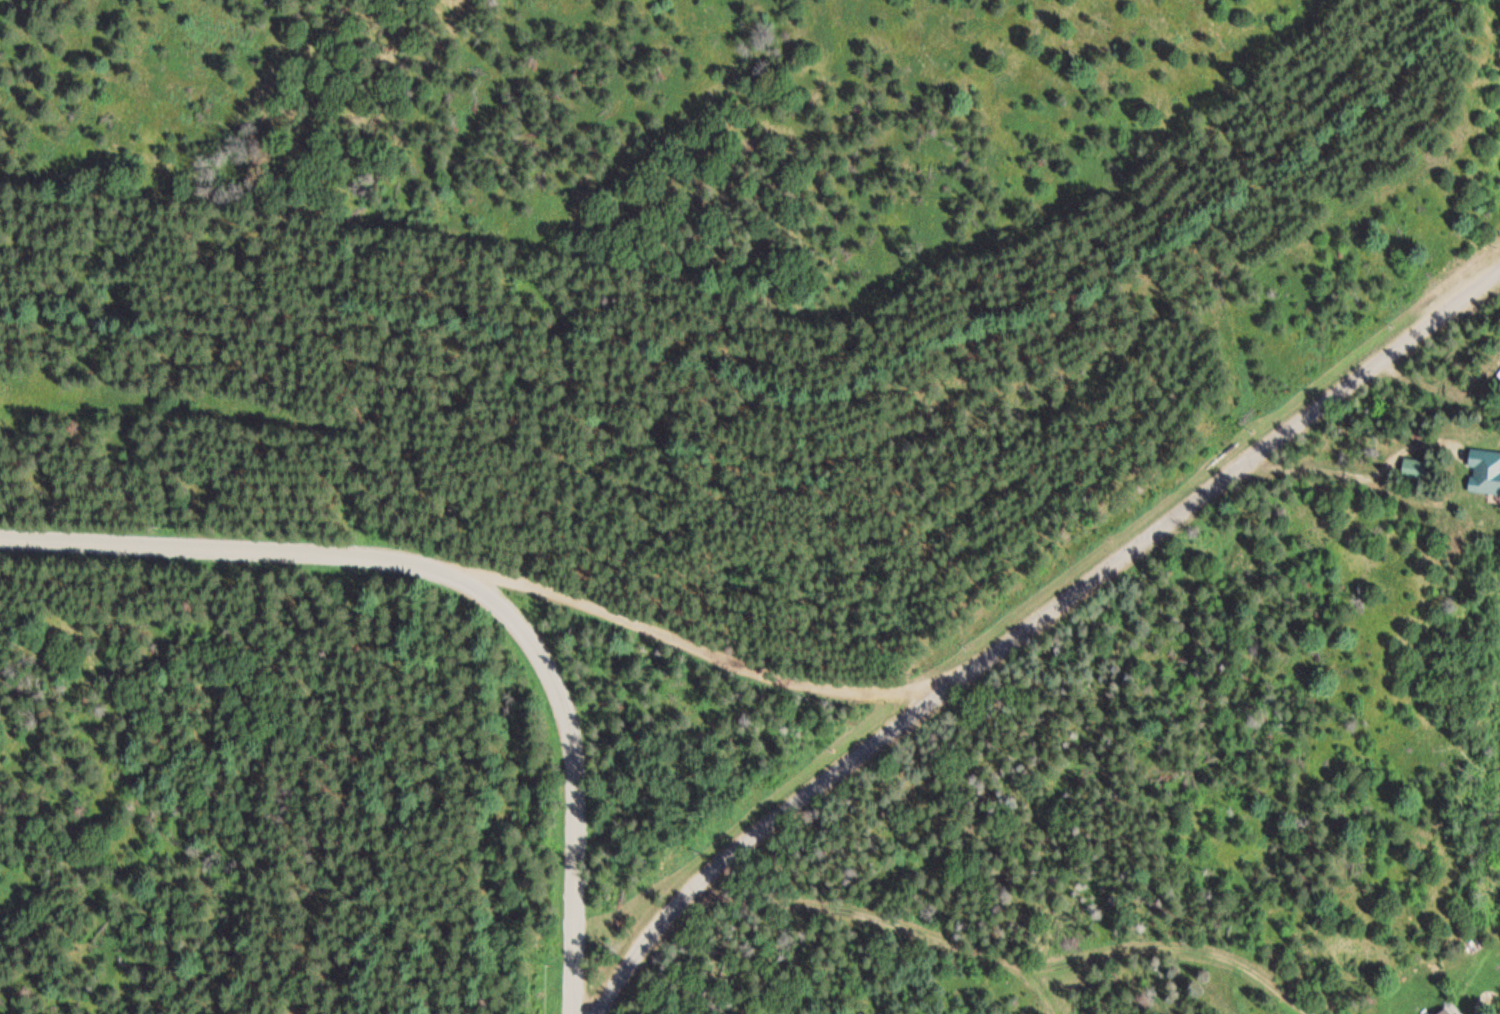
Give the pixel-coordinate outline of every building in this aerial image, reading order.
[(1495,389),(1499,383),(1499,368),(1487,383),(1495,389)] [(1499,494),(1499,451),(1474,448),(1469,491),(1499,494)] [(1403,477),(1426,479),(1427,460),(1404,458),(1403,477)] [(1452,1002),(1436,1013),(1461,1013),(1452,1002)]
